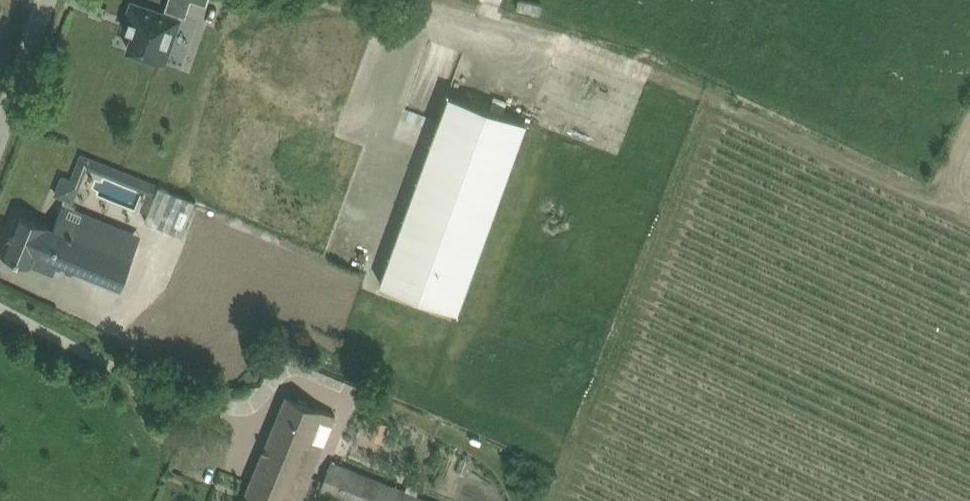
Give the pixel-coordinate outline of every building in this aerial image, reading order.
[(180,17),(132,1),(123,27),(134,30),(128,47),(165,59),(180,17)] [(447,93),(378,283),(457,311),(526,121),(447,93)] [(395,134),(424,145),(434,118),(405,107),(395,134)] [(58,187),(71,196),(84,179),(71,169),(58,187)] [(162,183),(147,219),(183,234),(199,198),(162,183)] [(1,252),(3,252),(33,264),(36,255),(120,288),(142,234),(64,202),(54,226),(18,211),(1,252)] [(335,416),(322,410),(286,395),(261,456),(310,477),(335,416)] [(373,437),(383,440),(389,424),(379,420),(373,437)] [(261,456),(242,500),(300,500),(310,477),(261,456)] [(399,486),(333,459),(319,493),(338,500),(393,500),(399,486)] [(393,500),(436,500),(399,486),(393,500)]
